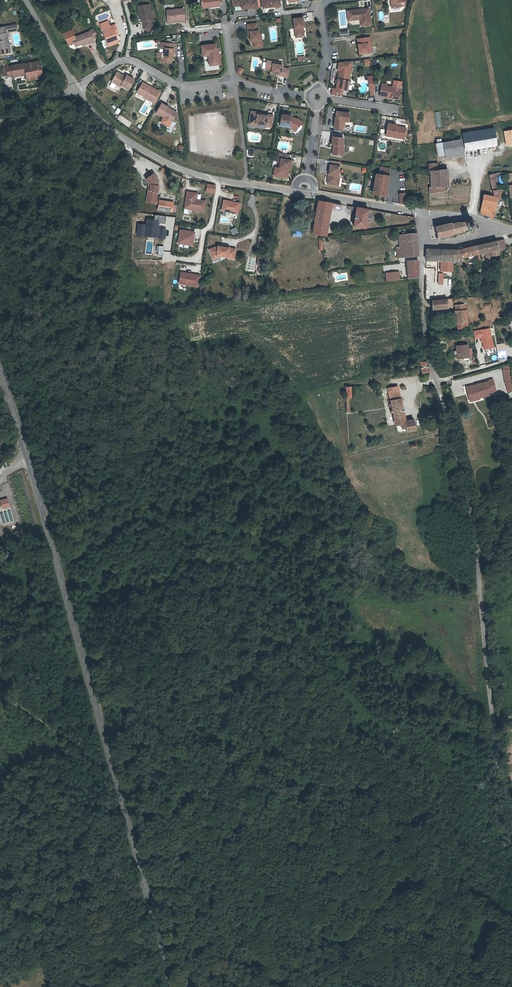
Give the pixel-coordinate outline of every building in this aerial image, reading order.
[(200,8),(219,6),(218,0),(199,0),(200,8)] [(234,6),(240,6),(241,9),(247,8),(251,7),(251,9),(258,8),(257,0),(233,0),(234,6)] [(142,15),(143,21),(144,29),(153,28),(152,19),(151,19),(149,5),(137,7),(138,15),(142,15)] [(167,21),(175,20),(181,20),(182,21),(186,21),(184,8),(166,11),(167,21)] [(361,25),(371,24),(369,8),(348,11),(349,20),(360,19),(361,25)] [(221,23),(228,21),(227,14),(220,16),(221,23)] [(299,36),(303,36),(302,27),(303,27),(302,17),(293,18),(295,32),(298,32),(299,36)] [(249,31),(250,35),(250,40),(253,40),(254,46),(262,45),(261,39),(259,39),(258,34),(258,30),(257,30),(256,23),(247,24),(248,31),(249,31)] [(10,51),(7,31),(17,30),(16,24),(5,26),(5,27),(6,32),(0,33),(0,53),(10,51)] [(115,32),(118,31),(116,25),(110,27),(102,29),(107,48),(119,44),(117,37),(115,32)] [(81,43),(82,45),(87,43),(88,44),(92,42),(90,39),(96,37),(93,30),(88,31),(88,32),(71,39),(73,46),(81,43)] [(369,38),(357,39),(359,54),(368,53),(368,48),(371,48),(369,38)] [(172,53),(174,53),(175,53),(176,44),(161,42),(161,49),(165,49),(165,53),(164,59),(162,58),(162,63),(171,63),(172,55),(172,53)] [(216,55),(215,49),(214,44),(200,46),(202,57),(208,56),(209,66),(219,64),(218,54),(216,55)] [(37,61),(4,67),(6,76),(12,74),(12,76),(24,73),(25,80),(41,77),(37,61)] [(273,62),(267,61),(266,69),(268,69),(272,70),(271,73),(281,74),(281,75),(288,76),(289,70),(289,69),(282,67),(282,65),(280,65),(273,64),(273,62)] [(337,84),(336,90),(347,92),(352,62),(344,63),(343,72),(339,72),(337,81),(337,84)] [(126,81),(118,77),(113,85),(122,90),(123,88),(131,93),(136,82),(128,78),(127,79),(126,81)] [(149,99),(149,101),(156,105),(162,93),(155,90),(154,92),(149,89),(149,87),(145,84),(140,94),(146,98),(149,99)] [(388,87),(383,86),(382,98),(403,101),(405,90),(388,88),(388,87)] [(170,112),(171,110),(163,106),(158,115),(174,124),(179,116),(170,112)] [(258,112),(252,111),(250,121),(256,122),(256,123),(267,125),(267,126),(272,126),(273,115),(268,114),(268,115),(258,114),(258,112)] [(351,116),(338,114),(335,130),(344,131),(345,123),(350,124),(351,116)] [(292,116),(282,115),(280,126),(290,127),(294,128),(297,130),(303,123),(298,119),(292,118),(292,116)] [(397,127),(388,125),(386,137),(395,138),(399,139),(399,138),(400,137),(405,138),(406,129),(400,128),(399,129),(396,128),(397,127)] [(495,130),(465,135),(467,150),(497,145),(495,130)] [(345,140),(334,138),(333,146),(335,146),(334,156),(342,157),(343,153),(344,152),(345,152),(345,148),(344,147),(345,140)] [(465,153),(463,140),(437,145),(439,157),(465,153)] [(290,155),(279,153),(278,159),(281,159),(280,168),(289,170),(291,161),(289,160),(290,155)] [(439,164),(431,165),(431,172),(433,172),(434,188),(432,188),(432,193),(447,192),(446,187),(450,187),(449,170),(439,171),(439,164)] [(342,167),(332,166),(331,175),(333,176),(332,185),(341,186),(342,177),(341,176),(342,167)] [(393,168),(382,166),(381,174),(378,173),(377,179),(377,180),(377,181),(376,187),(375,194),(387,196),(389,197),(390,189),(391,183),(392,176),(391,176),(393,168)] [(147,198),(156,199),(156,192),(158,192),(159,186),(157,186),(158,180),(152,173),(145,179),(148,183),(148,185),(150,185),(149,191),(148,191),(147,198)] [(213,194),(215,185),(207,183),(205,192),(213,194)] [(497,190),(493,191),(495,198),(498,199),(502,199),(500,190),(497,190)] [(197,193),(189,192),(188,195),(186,195),(185,205),(192,206),(191,210),(205,211),(206,201),(196,200),(197,193)] [(410,193),(410,192),(402,193),(403,201),(403,203),(411,205),(410,197),(410,193)] [(481,215),(494,219),(498,199),(495,198),(483,197),(481,215)] [(159,200),(159,203),(158,210),(172,211),(173,201),(159,200)] [(240,203),(223,200),(221,211),(238,214),(240,203)] [(342,212),(343,206),(339,205),(320,201),(313,233),(324,236),(329,210),(342,212)] [(368,223),(369,220),(371,210),(350,206),(349,209),(357,211),(356,213),(353,229),(365,231),(366,230),(370,230),(371,224),(368,223)] [(159,220),(146,219),(145,225),(138,224),(136,236),(166,239),(167,228),(158,227),(159,220)] [(451,225),(438,227),(440,240),(454,238),(454,237),(463,236),(463,234),(473,232),(473,231),(476,230),(475,227),(473,228),(472,226),(462,227),(462,226),(452,227),(451,225)] [(232,235),(238,232),(235,226),(229,229),(232,235)] [(195,232),(179,229),(177,244),(193,246),(195,232)] [(416,254),(416,232),(398,234),(399,240),(395,241),(396,256),(416,254)] [(499,255),(502,255),(505,255),(505,251),(506,251),(506,243),(502,243),(477,248),(477,259),(485,258),(490,257),(490,261),(499,260),(499,255)] [(236,249),(219,246),(219,245),(217,245),(208,249),(212,260),(221,257),(234,259),(236,249)] [(454,261),(454,265),(460,264),(460,261),(469,260),(469,263),(470,264),(475,263),(476,262),(476,259),(477,259),(477,248),(462,251),(455,251),(454,261)] [(427,250),(426,262),(437,263),(436,269),(442,269),(442,274),(454,273),(454,265),(454,261),(455,251),(429,250),(427,250)] [(406,261),(406,278),(417,277),(416,259),(406,261)] [(200,275),(180,272),(179,284),(198,287),(200,275)] [(450,309),(449,301),(431,302),(431,310),(450,309)] [(452,326),(463,326),(463,313),(451,313),(452,326)] [(491,328),(473,331),(474,339),(481,338),(483,350),(494,348),(491,328)] [(467,356),(467,344),(457,345),(457,357),(467,356)] [(427,362),(425,353),(423,354),(418,355),(418,358),(419,364),(427,362)] [(469,388),(471,397),(475,396),(477,398),(483,396),(483,397),(492,395),(491,391),(498,389),(495,379),(490,380),(490,382),(469,388)] [(403,414),(404,420),(414,418),(412,408),(404,410),(396,380),(387,382),(389,394),(386,395),(388,402),(391,402),(393,415),(403,414)] [(395,422),(404,420),(403,414),(393,415),(395,422)] [(1,508),(9,507),(8,498),(0,499),(0,501),(1,508)]
